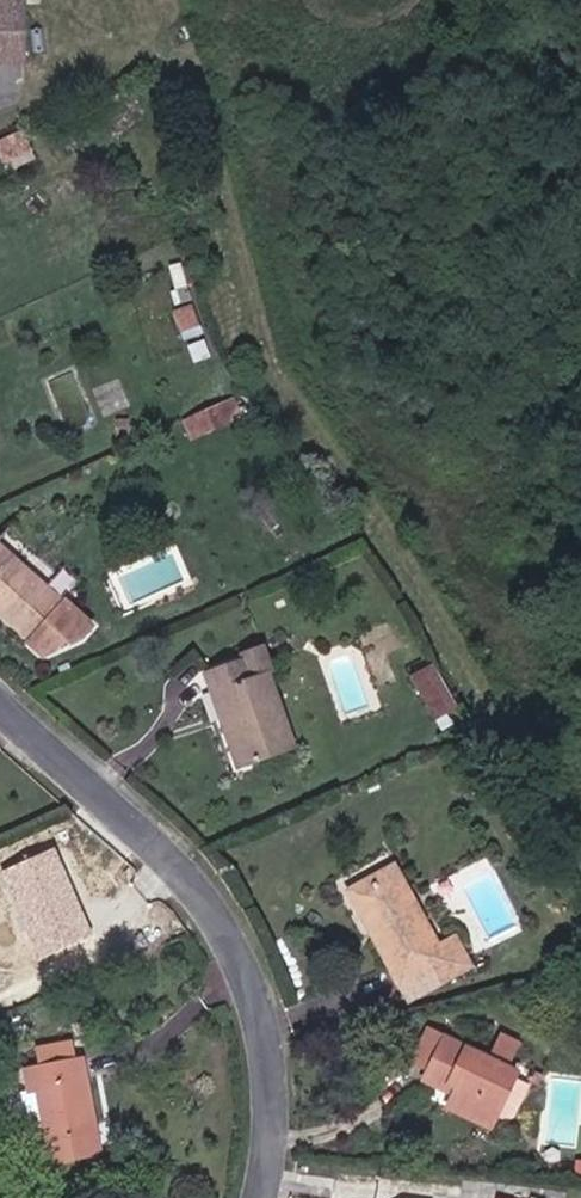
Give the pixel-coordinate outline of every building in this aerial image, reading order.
[(21,54),(23,1),(4,0),(0,0),(0,54),(21,54)] [(38,155),(25,126),(0,137),(0,153),(8,169),(38,155)] [(185,338),(205,331),(194,301),(175,308),(185,338)] [(185,415),(193,437),(240,418),(232,397),(185,415)] [(7,539),(0,548),(0,599),(43,637),(41,638),(56,652),(64,643),(68,647),(79,633),(86,638),(94,635),(106,621),(78,597),(76,599),(7,539)] [(253,648),(252,655),(211,669),(217,688),(227,685),(254,764),(299,746),(273,671),(280,668),(269,641),(253,648)] [(435,717),(458,705),(433,660),(410,673),(435,717)] [(254,764),(227,685),(217,688),(244,767),(254,764)] [(0,870),(0,886),(31,956),(98,927),(61,843),(0,870)] [(402,864),(362,883),(380,918),(371,923),(399,980),(429,964),(436,982),(466,968),(448,928),(435,935),(402,864)] [(353,886),(371,923),(380,918),(362,883),(353,886)] [(461,1097),(455,1106),(498,1128),(528,1080),(452,1036),(445,1049),(432,1070),(428,1077),(461,1097)] [(428,1039),(415,1062),(432,1070),(445,1049),(428,1039)] [(54,1157),(98,1150),(93,1121),(105,1120),(94,1051),(37,1061),(41,1081),(30,1082),(37,1128),(47,1126),(54,1157)] [(455,1106),(448,1116),(491,1139),(498,1128),(455,1106)]
